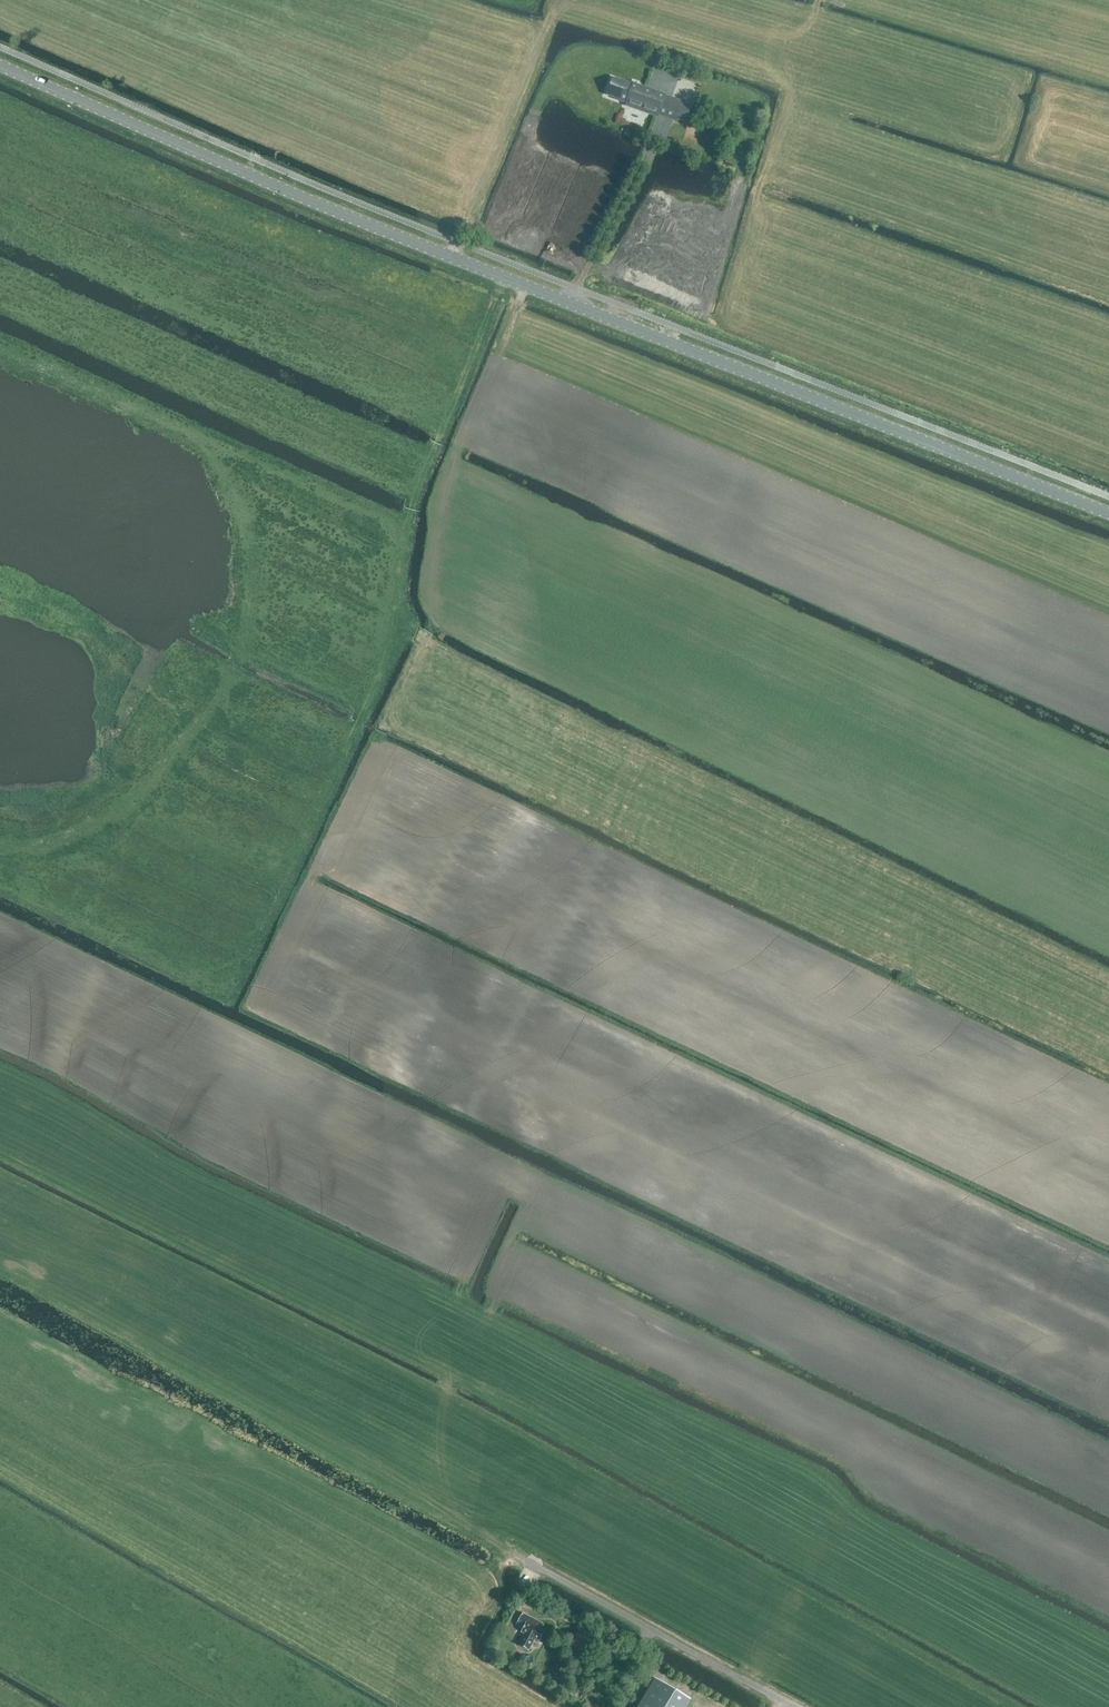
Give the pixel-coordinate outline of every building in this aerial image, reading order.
[(671,117),(677,102),(629,85),(624,101),(635,105),(633,108),(652,115),(654,110),(671,117)] [(544,1632),(539,1630),(542,1624),(521,1613),(516,1624),(523,1627),(520,1632),(525,1634),(518,1646),(528,1651),(534,1639),(539,1641),(544,1632)]
